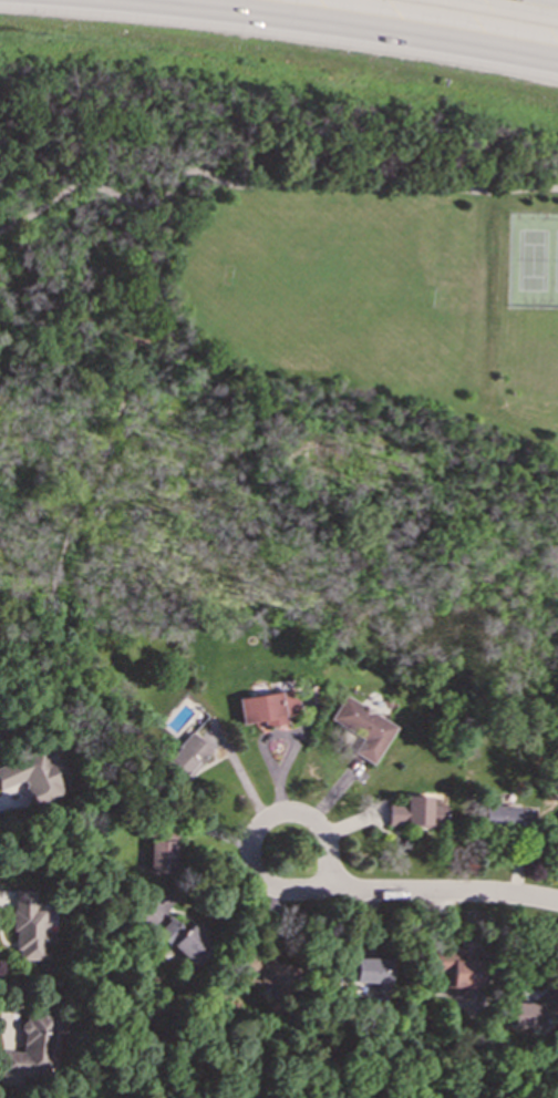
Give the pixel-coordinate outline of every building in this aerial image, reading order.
[(235,698),(238,725),(266,720),(266,727),(282,724),(281,714),(297,711),(293,690),(235,698)] [(327,720),(359,738),(351,752),(371,765),(393,726),(340,696),(327,720)] [(159,765),(182,786),(207,758),(203,755),(225,731),(206,715),(159,765)] [(441,825),(441,815),(427,814),(427,797),(402,796),(401,805),(385,805),(384,824),(441,825)] [(479,805),(478,828),(531,829),(533,807),(479,805)] [(146,873),(173,874),(174,841),(147,841),(146,873)] [(32,890),(13,890),(13,961),(43,961),(42,911),(33,911),(32,890)] [(213,947),(182,919),(177,922),(170,915),(155,933),(194,968),(213,947)] [(450,988),(482,988),(482,955),(427,955),(427,973),(448,973),(450,988)] [(352,982),(371,983),(371,994),(388,994),(389,958),(353,957),(352,982)] [(542,1027),(542,1019),(557,1020),(557,991),(541,991),(541,1002),(510,1002),(510,1027),(542,1027)] [(0,1051),(0,1085),(19,1085),(19,1078),(52,1079),(52,1012),(21,1010),(20,1051),(0,1051)]
